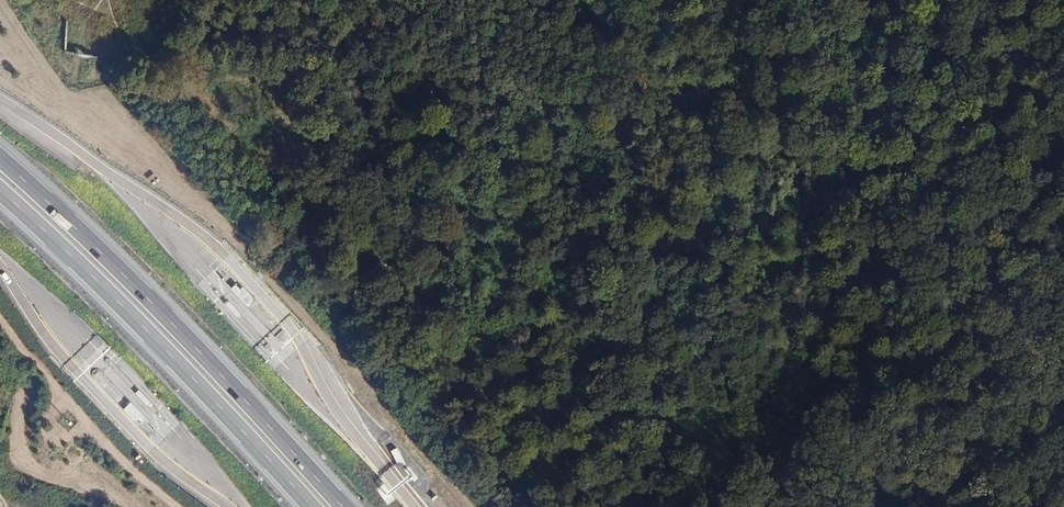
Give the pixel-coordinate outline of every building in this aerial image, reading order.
[(231,289),(246,304),(252,298),(237,282),(231,289)] [(229,301),(225,304),(237,318),(241,315),(229,301)] [(98,348),(102,341),(92,335),(88,342),(98,348)] [(153,404),(139,390),(135,393),(149,408),(153,404)] [(131,403),(124,409),(139,425),(146,418),(131,403)]
